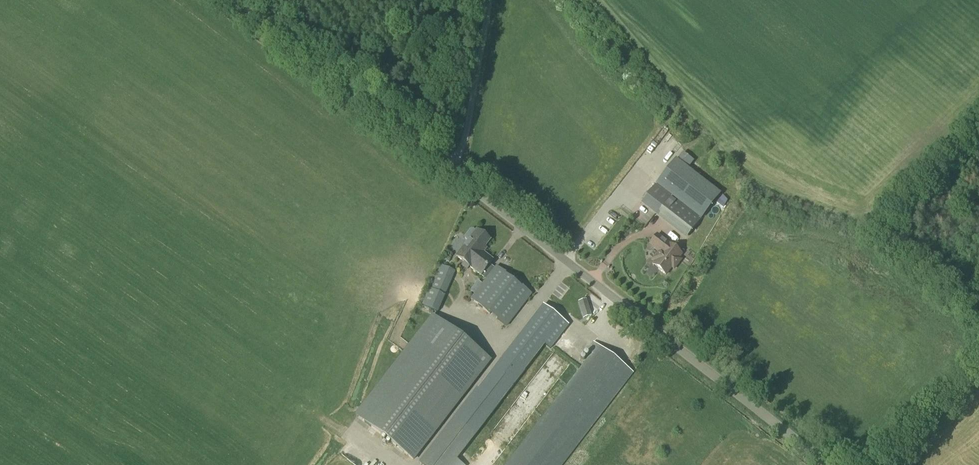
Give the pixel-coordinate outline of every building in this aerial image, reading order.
[(674,138),(664,130),(655,142),(666,149),(674,138)] [(651,169),(658,160),(653,155),(645,165),(651,169)] [(715,201),(671,166),(656,185),(700,220),(715,201)] [(687,236),(700,220),(656,185),(643,202),(687,236)] [(705,221),(712,226),(717,219),(710,214),(705,221)] [(476,230),(475,231),(473,230),(470,229),(464,238),(465,240),(467,242),(456,256),(486,279),(482,285),(478,281),(470,291),(474,294),(470,300),(506,328),(532,295),(496,267),(494,269),(488,266),(492,260),(483,253),(486,249),(484,248),(490,241),(476,230)] [(678,258),(681,254),(661,238),(654,247),(659,252),(653,259),(656,261),(653,265),(666,275),(671,268),(674,269),(681,260),(678,258)] [(437,313),(455,272),(440,266),(430,289),(428,289),(421,306),(437,313)] [(590,311),(586,300),(578,302),(581,314),(590,311)] [(543,306),(482,384),(481,383),(418,464),(419,464),(453,464),(544,348),(549,351),(569,326),(543,306)] [(413,461),(490,361),(480,354),(432,316),(354,416),(385,440),(413,461)] [(633,373),(598,347),(507,464),(563,464),(633,373)]
